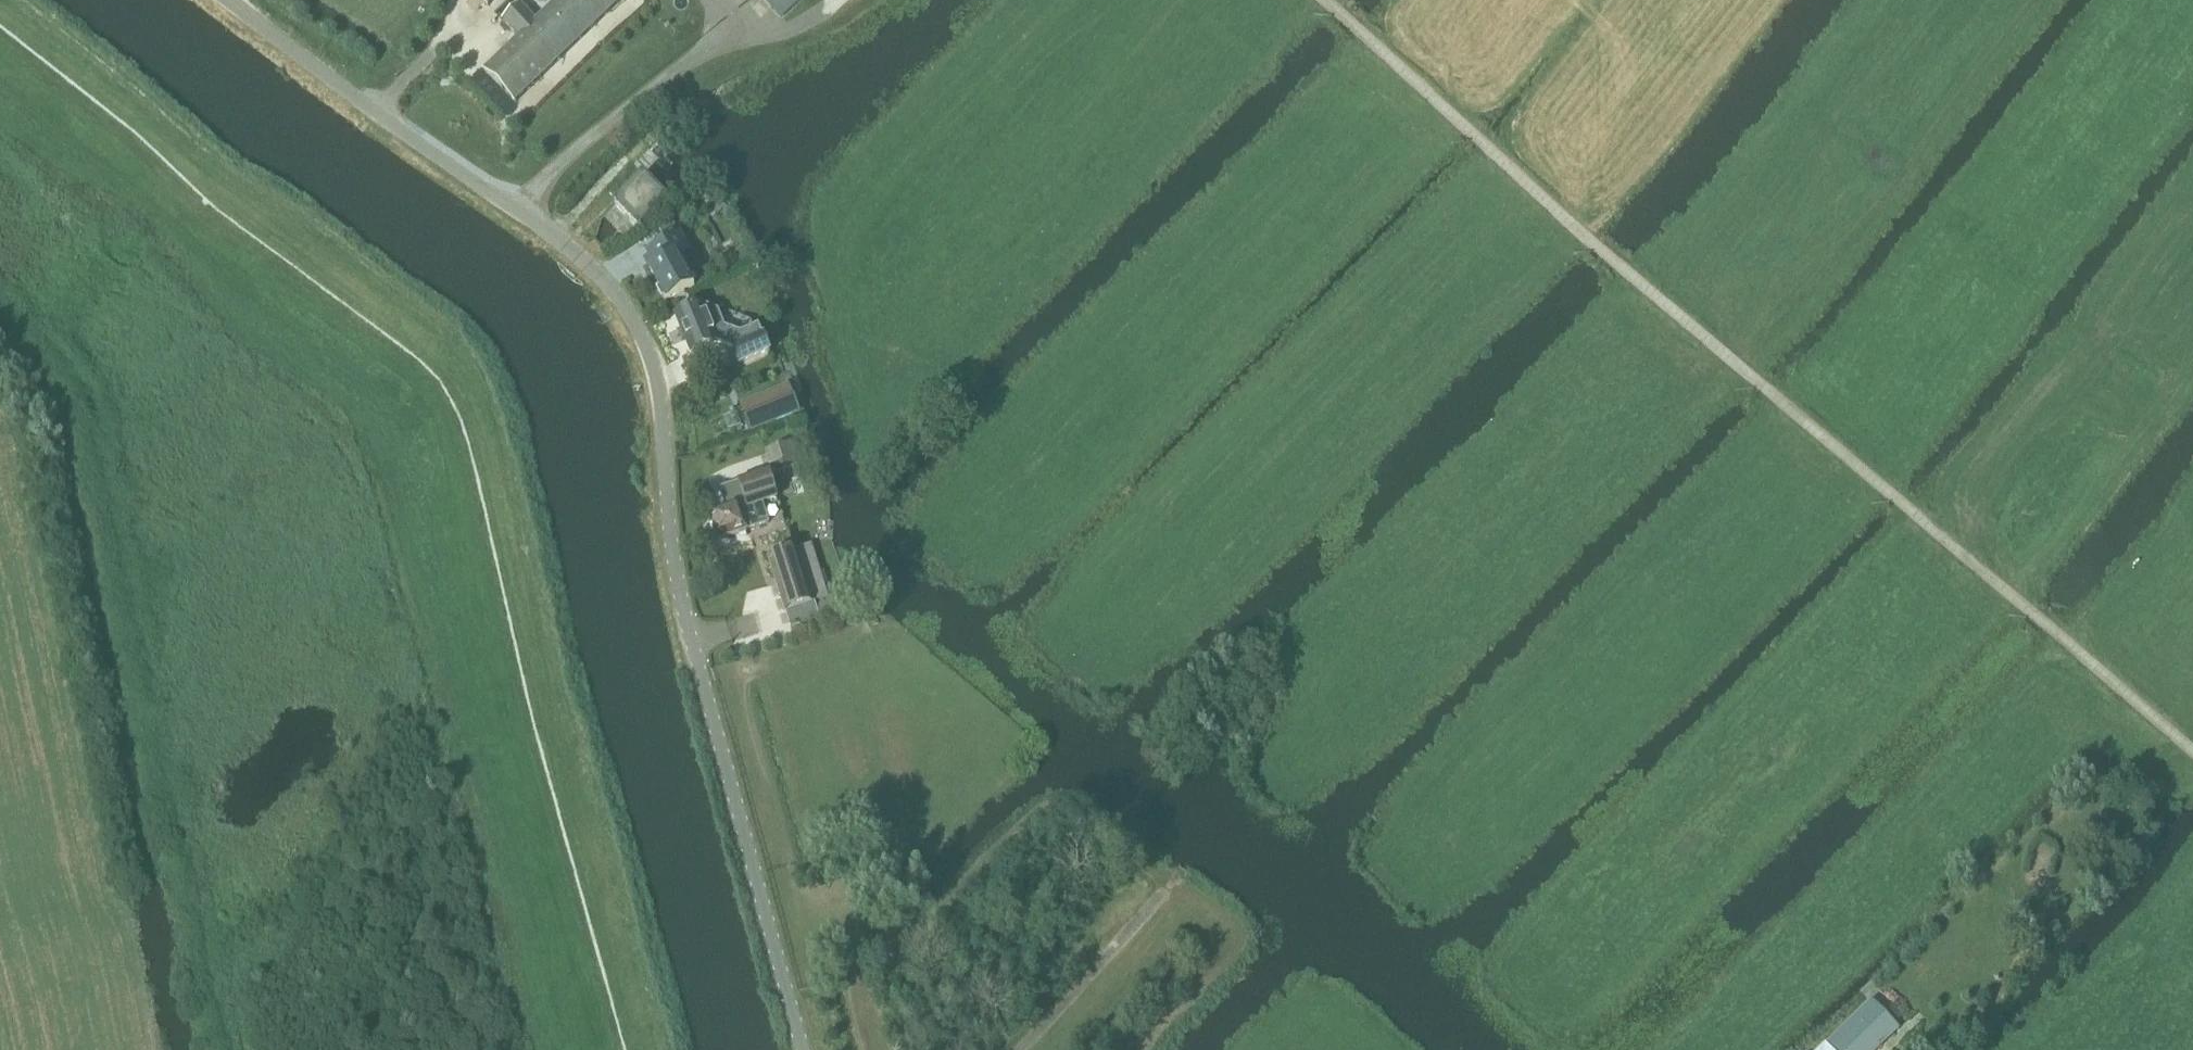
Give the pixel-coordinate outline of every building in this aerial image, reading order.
[(619,0),(557,0),(537,20),(520,3),(503,19),(520,36),(485,69),(515,100),(619,0)] [(799,0),(764,0),(781,18),(799,0)] [(640,229),(669,201),(645,175),(615,203),(640,229)] [(667,299),(695,284),(680,257),(689,252),(680,234),(653,248),(659,261),(650,266),(667,299)] [(741,248),(733,252),(741,264),(748,259),(741,248)] [(678,314),(677,315),(692,353),(693,353),(718,343),(733,349),(739,364),(770,352),(764,337),(763,338),(759,328),(741,335),(725,327),(719,312),(704,304),(678,315),(678,314)] [(792,444),(765,452),(772,472),(798,464),(792,444)] [(726,510),(710,515),(718,541),(769,525),(763,505),(764,505),(778,500),(770,474),(738,484),(720,490),(726,510)] [(826,592),(812,546),(798,551),(797,549),(768,558),(782,603),(785,614),(787,613),(790,624),(792,629),(820,621),(818,617),(814,603),(829,599),(826,592)] [(823,623),(848,616),(849,615),(847,609),(844,597),(818,605),(821,616),(823,623)] [(1885,1041),(1857,1014),(1828,1044),(1825,1042),(1818,1049),(1876,1049),(1885,1041)]
